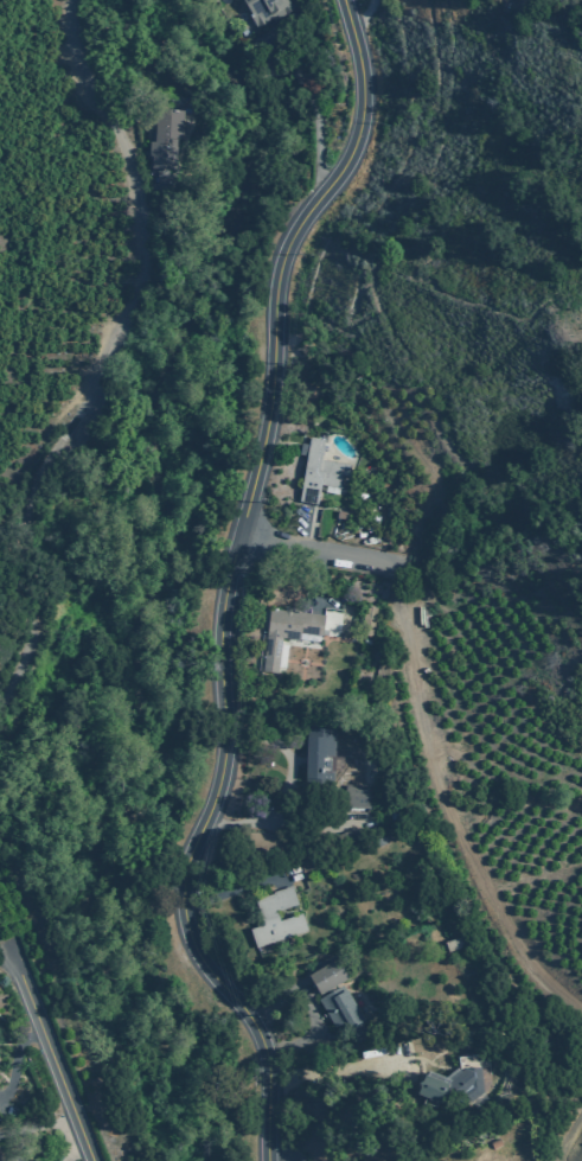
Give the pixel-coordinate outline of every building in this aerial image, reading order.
[(256,28),(241,0),(289,0),(293,7),(256,28)] [(152,168),(175,168),(175,139),(183,139),(183,110),(155,109),(154,141),(152,141),(152,168)] [(320,459),(348,464),(347,476),(341,474),(340,487),(320,484),(316,505),(299,502),(309,436),(324,439),(320,459)] [(337,518),(338,510),(347,512),(345,519),(337,518)] [(366,521),(367,513),(379,515),(378,523),(366,521)] [(364,606),(376,607),(372,636),(362,634),(364,606)] [(270,610),(284,611),(284,607),(294,608),(293,612),(325,614),(322,636),(300,633),(300,639),(281,637),(277,674),(262,671),(266,637),(268,634),(270,610)] [(306,787),(307,728),(334,729),(333,789),(306,787)] [(369,808),(346,808),(347,785),(370,785),(369,808)] [(341,844),(338,834),(351,830),(354,841),(341,844)] [(302,870),(299,861),(312,857),(314,867),(302,870)] [(279,920),(301,913),(307,931),(256,948),(250,930),(263,925),(255,899),(273,893),(273,892),(292,886),(294,893),(298,905),(276,912),(279,920)] [(319,995),(308,975),(337,959),(347,980),(319,995)] [(319,999),(343,984),(346,990),(364,1020),(348,1029),(344,1021),(334,1027),(319,999)] [(446,1096),(443,1104),(417,1093),(424,1074),(446,1083),(458,1072),(455,1054),(486,1051),(491,1080),(481,1082),(482,1091),(456,1110),(446,1096)] [(493,1149),(490,1143),(499,1140),(501,1146),(493,1149)]
